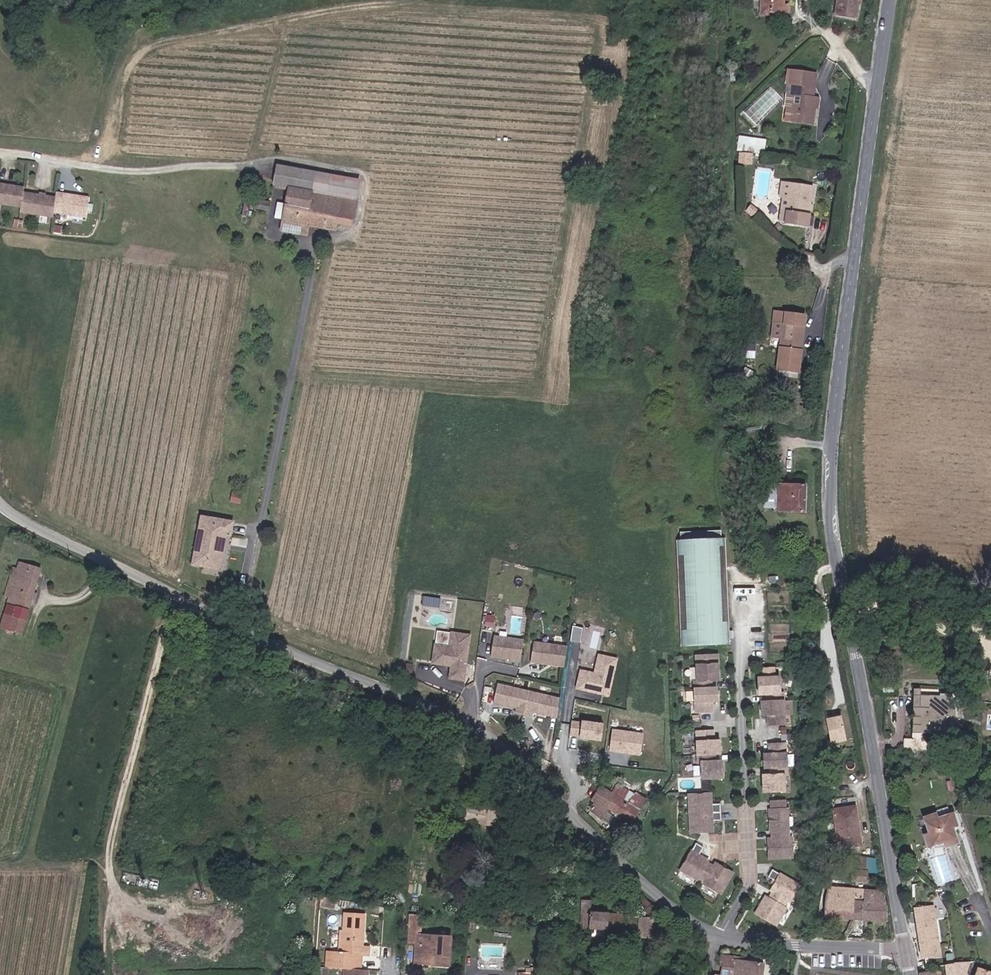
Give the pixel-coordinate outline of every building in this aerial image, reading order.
[(772,15),(777,15),(777,14),(788,14),(789,6),(786,6),(786,0),(763,0),(762,8),(772,9),(772,15)] [(855,18),(857,0),(836,0),(835,15),(855,18)] [(809,85),(810,72),(789,70),(788,83),(791,84),(809,85)] [(795,118),(812,120),(815,96),(812,96),(813,85),(809,85),(791,84),(790,94),(797,94),(795,118)] [(795,118),(797,94),(790,94),(783,93),(782,107),(784,107),(783,118),(795,118)] [(737,150),(766,151),(767,137),(738,136),(737,150)] [(278,165),(274,183),(290,187),(302,189),(299,201),(309,204),(307,211),(341,219),(345,199),(312,192),(316,172),(278,165)] [(363,182),(316,172),(312,192),(345,199),(359,202),(363,182)] [(0,185),(0,205),(22,208),(21,213),(54,218),(55,213),(87,218),(90,199),(57,194),(57,199),(25,194),(25,189),(0,185)] [(814,189),(793,186),(787,225),(809,228),(814,189)] [(302,189),(290,187),(287,203),(278,201),(274,217),(284,219),(281,229),(302,234),(304,224),(318,227),(338,232),(340,222),(354,225),(359,202),(345,199),(341,219),(307,211),(309,204),(299,201),(302,189)] [(249,198),(243,196),(240,214),(246,216),(249,198)] [(270,202),(254,198),(252,207),(268,210),(270,202)] [(316,238),(318,227),(304,224),(302,234),(316,238)] [(802,372),(805,314),(779,314),(778,324),(783,325),(780,372),(802,372)] [(777,457),(792,458),(792,448),(777,447),(777,457)] [(777,501),(778,483),(764,482),(764,501),(767,501),(777,501)] [(807,483),(778,483),(777,501),(767,501),(768,508),(778,508),(778,512),(806,513),(807,483)] [(252,492),(243,490),(241,500),(250,502),(252,492)] [(241,519),(209,512),(199,558),(225,564),(232,529),(239,530),(241,519)] [(732,630),(730,537),(726,537),(726,529),(685,530),(685,538),(681,538),(684,644),(733,643),(733,637),(731,637),(730,630),(732,630)] [(1,629),(24,636),(41,570),(30,566),(26,577),(11,573),(8,584),(13,586),(8,607),(19,610),(16,619),(5,617),(1,629)] [(463,680),(469,635),(450,632),(448,646),(434,644),(431,664),(445,665),(448,663),(450,663),(449,678),(463,680)] [(520,660),(523,639),(493,635),(490,656),(499,657),(502,656),(504,656),(504,658),(520,660)] [(564,665),(567,645),(533,641),(531,661),(564,665)] [(697,678),(697,687),(713,687),(713,679),(720,680),(719,652),(699,653),(700,678),(697,678)] [(610,697),(618,658),(597,653),(593,671),(581,668),(576,689),(610,697)] [(776,677),(776,667),(770,667),(765,667),(766,677),(776,677)] [(782,692),(782,677),(776,677),(766,677),(761,677),(761,694),(768,694),(768,701),(786,701),(786,692),(782,692)] [(515,713),(523,715),(529,690),(498,683),(493,703),(517,709),(515,713)] [(719,700),(719,687),(713,687),(697,687),(697,710),(714,710),(714,700),(719,700)] [(561,698),(529,690),(523,715),(532,718),(534,712),(556,718),(561,698)] [(918,712),(922,712),(923,698),(923,691),(914,690),(912,741),(942,743),(942,736),(917,735),(918,712)] [(942,699),(923,698),(922,712),(918,712),(917,735),(942,736),(956,737),(955,728),(947,727),(947,719),(956,720),(956,710),(950,710),(951,695),(943,695),(942,699)] [(786,725),(786,701),(768,701),(764,701),(765,715),(769,715),(770,725),(782,725),(786,725)] [(847,740),(843,713),(827,715),(832,742),(847,740)] [(604,723),(572,719),(569,736),(601,740),(604,723)] [(644,733),(612,728),(609,750),(641,755),(644,733)] [(720,753),(720,739),(715,739),(715,729),(702,729),(698,730),(698,753),(715,753),(720,753)] [(787,767),(787,744),(771,744),(771,755),(765,754),(766,767),(771,767),(787,767)] [(723,777),(722,761),(715,761),(715,753),(698,753),(698,762),(702,762),(702,777),(723,777)] [(784,792),(784,775),(788,775),(787,767),(771,767),(771,776),(765,776),(765,792),(784,792)] [(620,787),(613,796),(628,805),(634,795),(620,787)] [(608,805),(630,820),(643,801),(634,795),(628,805),(613,796),(600,788),(592,800),(595,802),(589,810),(599,817),(608,805)] [(721,820),(721,803),(712,803),(712,793),(689,794),(690,832),(712,832),(712,820),(721,820)] [(788,839),(788,810),(785,810),(785,801),(772,801),(772,810),(769,810),(770,832),(772,832),(772,839),(768,839),(768,859),(792,859),(792,839),(788,839)] [(839,848),(861,844),(853,805),(831,809),(839,848)] [(514,821),(477,812),(473,828),(502,837),(506,827),(512,828),(514,821)] [(954,814),(938,819),(936,813),(925,816),(929,832),(923,835),(927,849),(943,844),(945,848),(958,844),(953,828),(958,827),(954,814)] [(719,893),(732,873),(714,863),(712,867),(705,863),(707,859),(697,853),(702,847),(694,843),(679,869),(695,879),(697,876),(703,881),(702,883),(719,893)] [(866,883),(867,860),(851,859),(849,882),(866,883)] [(789,903),(799,887),(772,871),(768,878),(776,882),(770,892),(772,893),(768,900),(765,898),(754,915),(775,927),(785,910),(782,907),(787,902),(789,903)] [(505,896),(513,899),(520,881),(511,879),(505,896)] [(829,887),(824,900),(822,918),(885,922),(885,905),(882,905),(881,891),(829,887)] [(913,909),(935,908),(933,894),(914,893),(913,909)] [(654,937),(657,913),(640,899),(639,905),(628,904),(628,900),(612,899),(611,913),(590,911),(590,914),(584,914),(583,927),(637,929),(637,936),(654,937)] [(921,960),(941,958),(935,908),(913,909),(921,960)] [(328,968),(344,969),(360,970),(360,955),(369,957),(369,947),(363,947),(365,916),(345,914),(344,934),(343,946),(353,947),(353,954),(337,954),(328,953),(328,968)] [(425,915),(412,914),(412,927),(424,928),(425,915)] [(411,943),(418,943),(419,934),(424,934),(424,928),(412,927),(411,943)] [(353,947),(343,946),(344,934),(338,934),(337,954),(353,954),(353,947)] [(447,940),(447,934),(424,934),(419,934),(418,943),(417,961),(452,963),(454,941),(447,940)] [(725,974),(765,974),(766,963),(723,957),(722,964),(727,965),(725,974)]
